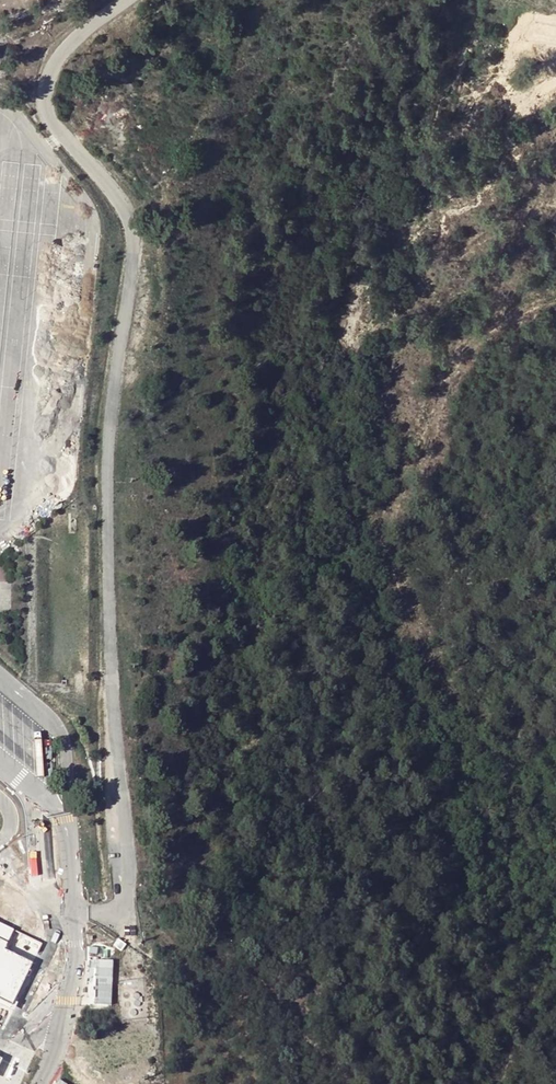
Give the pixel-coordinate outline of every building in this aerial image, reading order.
[(0,924),(0,1005),(12,1011),(34,964),(5,951),(15,931),(0,924)] [(124,1066),(136,1063),(134,1056),(122,1060),(124,1066)]
